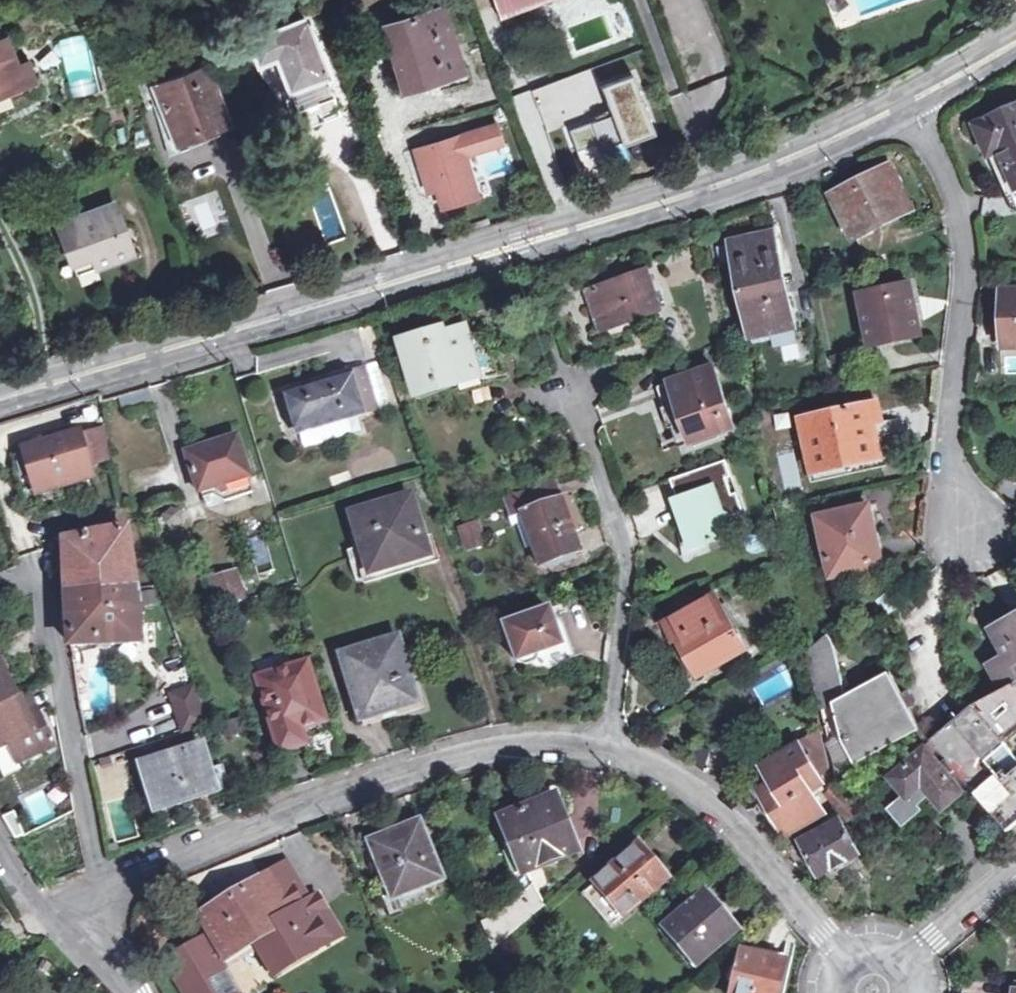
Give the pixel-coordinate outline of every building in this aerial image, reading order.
[(506,11),(533,0),(502,0),(506,11)] [(455,77),(469,73),(447,3),(390,21),(410,82),(453,68),(455,77)] [(317,97),(323,113),(343,104),(310,13),(256,35),(269,70),(287,64),(302,103),(317,97)] [(13,101),(33,93),(11,34),(0,39),(0,86),(7,83),(13,101)] [(211,81),(223,78),(214,56),(160,76),(167,96),(164,97),(180,141),(207,132),(203,123),(223,115),(211,81)] [(655,132),(636,72),(600,84),(609,113),(570,126),(578,149),(596,143),(598,151),(655,132)] [(237,120),(223,78),(211,81),(223,115),(203,123),(207,132),(237,120)] [(0,86),(0,106),(13,101),(7,83),(0,86)] [(317,97),(302,103),(307,118),(323,113),(317,97)] [(1015,183),(1015,102),(973,122),(988,152),(997,147),(1015,183)] [(493,126),(412,149),(425,193),(433,190),(437,207),(474,197),(462,153),(497,143),(493,126)] [(988,152),(1006,190),(1015,185),(1015,183),(997,147),(988,152)] [(874,216),(907,198),(889,163),(833,192),(855,234),(876,222),(874,216)] [(215,191),(184,204),(199,239),(230,226),(215,191)] [(92,252),(96,263),(134,248),(127,229),(131,222),(123,218),(114,198),(60,219),(76,259),(92,252)] [(911,204),(907,198),(874,216),(876,222),(911,204)] [(713,214),(700,218),(703,231),(716,228),(713,214)] [(774,330),(787,327),(786,324),(799,321),(778,225),(765,228),(763,225),(751,227),(752,232),(733,236),(754,330),(773,326),(774,330)] [(92,252),(76,259),(80,269),(96,263),(92,252)] [(651,268),(591,288),(603,324),(662,304),(651,268)] [(911,280),(864,291),(877,339),(924,329),(911,280)] [(997,287),(999,351),(1015,350),(1015,287),(997,287)] [(475,320),(467,322),(482,370),(494,367),(475,320)] [(482,370),(467,322),(449,328),(446,323),(405,336),(422,396),(446,389),(442,376),(457,372),(459,378),(482,370)] [(712,362),(671,376),(690,439),(732,424),(712,362)] [(367,367),(290,390),(302,432),(380,408),(367,367)] [(872,399),(806,413),(817,466),(883,453),(872,399)] [(37,472),(58,483),(95,472),(93,463),(115,457),(110,426),(84,433),(83,431),(29,447),(37,472)] [(217,495),(228,501),(255,493),(251,477),(253,476),(240,438),(222,443),(223,448),(192,457),(203,492),(205,492),(207,498),(217,495)] [(579,557),(552,478),(496,497),(506,526),(518,522),(536,571),(579,557)] [(712,502),(719,500),(714,483),(673,496),(688,545),(722,535),(717,518),(712,502)] [(377,572),(431,555),(412,496),(351,514),(360,547),(368,544),(377,572)] [(712,502),(717,518),(724,516),(719,500),(712,502)] [(871,504),(822,514),(834,570),(883,558),(871,504)] [(463,541),(483,535),(477,518),(458,524),(463,541)] [(88,643),(89,654),(123,653),(122,642),(143,641),(134,544),(129,545),(127,530),(68,541),(71,643),(88,643)] [(252,574),(270,572),(265,535),(247,538),(252,574)] [(483,535),(463,541),(465,548),(485,542),(483,535)] [(212,579),(220,607),(250,597),(240,570),(212,579)] [(676,607),(678,613),(668,619),(678,637),(672,640),(690,673),(699,668),(699,671),(744,647),(714,592),(701,599),(698,596),(676,607)] [(230,607),(234,626),(248,623),(244,604),(230,607)] [(533,663),(541,652),(558,646),(545,608),(500,623),(515,662),(523,666),(533,663)] [(948,757),(958,769),(1009,829),(1015,823),(1015,617),(995,628),(1008,653),(992,661),(1005,686),(975,702),(932,738),(948,757)] [(850,690),(840,651),(835,638),(829,627),(808,645),(837,771),(922,726),(893,668),(850,690)] [(404,681),(411,678),(398,636),(342,653),(362,718),(411,704),(404,681)] [(0,649),(0,672),(6,685),(17,680),(2,647),(0,649)] [(181,662),(164,667),(169,686),(186,681),(181,662)] [(300,728),(325,720),(307,663),(259,677),(279,750),(304,743),(300,728)] [(0,672),(0,749),(11,745),(19,762),(50,747),(35,711),(21,718),(6,685),(0,672)] [(198,684),(175,692),(188,730),(211,722),(198,684)] [(766,814),(786,838),(826,814),(811,792),(824,784),(819,775),(829,770),(819,727),(755,765),(763,779),(751,787),(757,799),(766,814)] [(952,774),(942,763),(928,746),(894,774),(896,776),(908,790),(915,785),(924,796),(935,787),(942,796),(946,801),(963,787),(952,774)] [(170,801),(172,808),(188,803),(185,796),(214,786),(201,747),(140,768),(153,806),(170,801)] [(948,757),(942,763),(952,774),(958,769),(948,757)] [(915,785),(908,790),(896,776),(893,803),(905,818),(921,805),(931,806),(942,796),(935,787),(924,796),(915,785)] [(862,808),(850,794),(839,781),(826,792),(848,818),(862,808)] [(569,822),(559,796),(550,791),(524,800),(527,809),(499,820),(522,874),(571,853),(561,826),(569,822)] [(170,801),(153,806),(155,814),(172,808),(170,801)] [(13,811),(2,815),(11,838),(22,834),(13,811)] [(837,814),(792,839),(815,880),(861,856),(837,814)] [(422,890),(439,883),(413,822),(362,844),(385,897),(420,884),(422,890)] [(633,850),(591,885),(621,920),(663,885),(658,878),(663,873),(657,865),(650,870),(633,850)] [(305,911),(301,904),(289,885),(266,899),(255,880),(197,916),(225,961),(253,944),(263,962),(280,966),(332,934),(315,905),(305,911)] [(621,920),(591,885),(578,895),(609,930),(621,920)] [(701,893),(658,928),(693,969),(735,934),(701,893)] [(301,904),(305,911),(315,905),(310,898),(301,904)] [(172,956),(163,962),(182,992),(232,992),(199,939),(186,947),(172,956)] [(172,956),(186,947),(181,940),(167,948),(172,956)] [(739,956),(780,965),(773,992),(782,992),(790,959),(742,948),(739,956)] [(739,956),(735,975),(730,973),(727,984),(733,985),(731,992),(773,992),(780,965),(739,956)]
